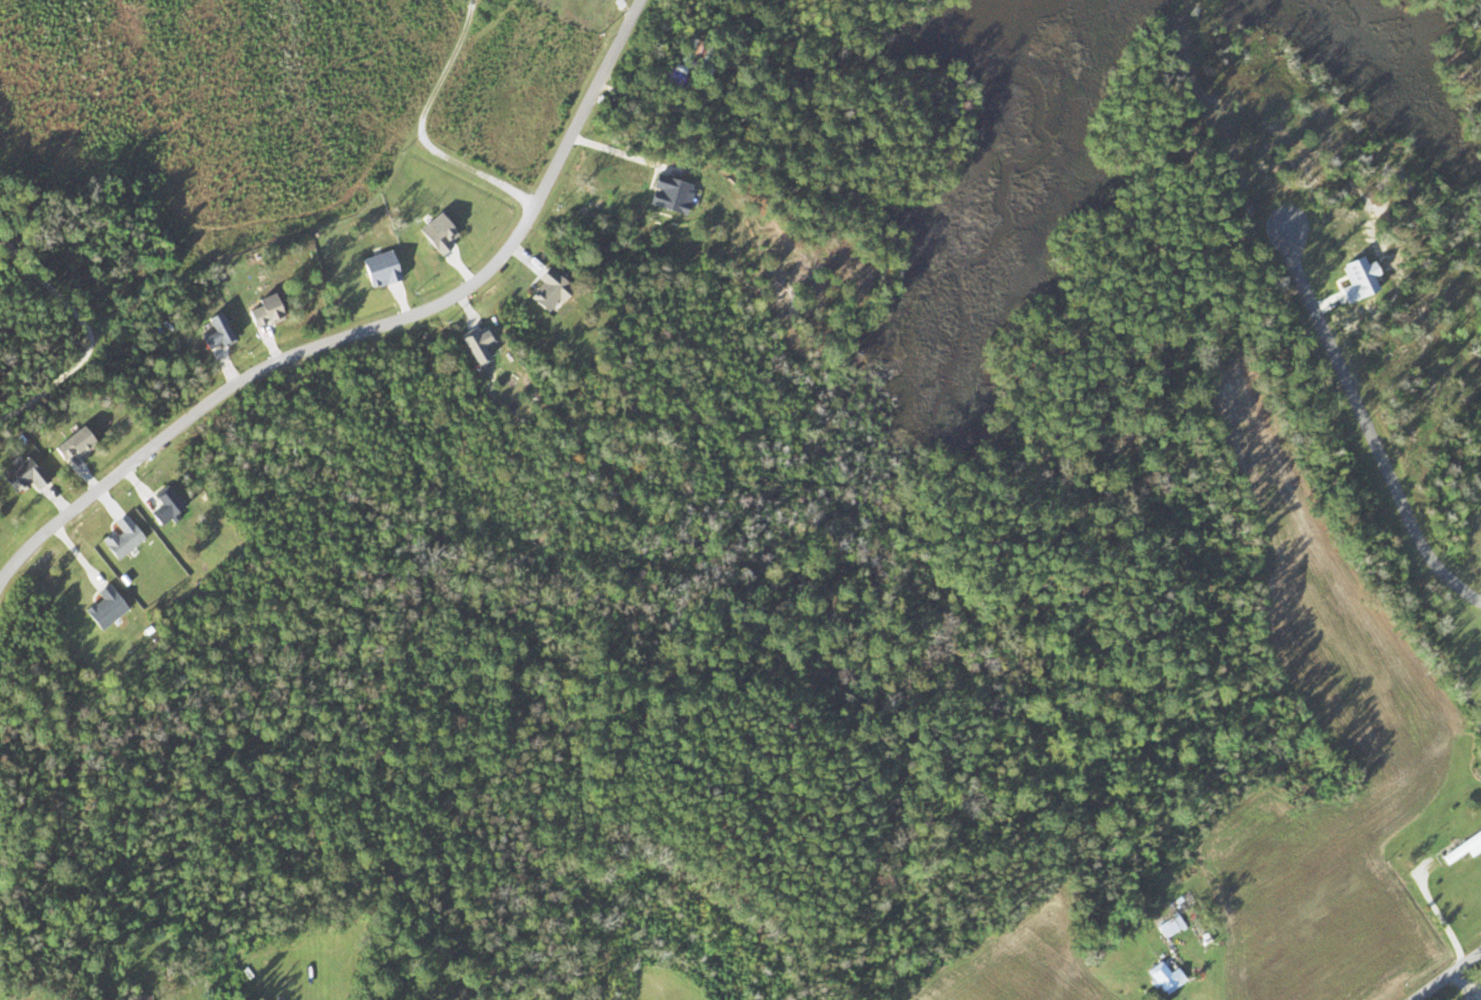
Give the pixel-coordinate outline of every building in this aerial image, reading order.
[(1161,925),(1172,935),(1184,922),(1173,912),(1161,925)] [(1179,986),(1161,960),(1146,970),(1165,996),(1179,986)]
